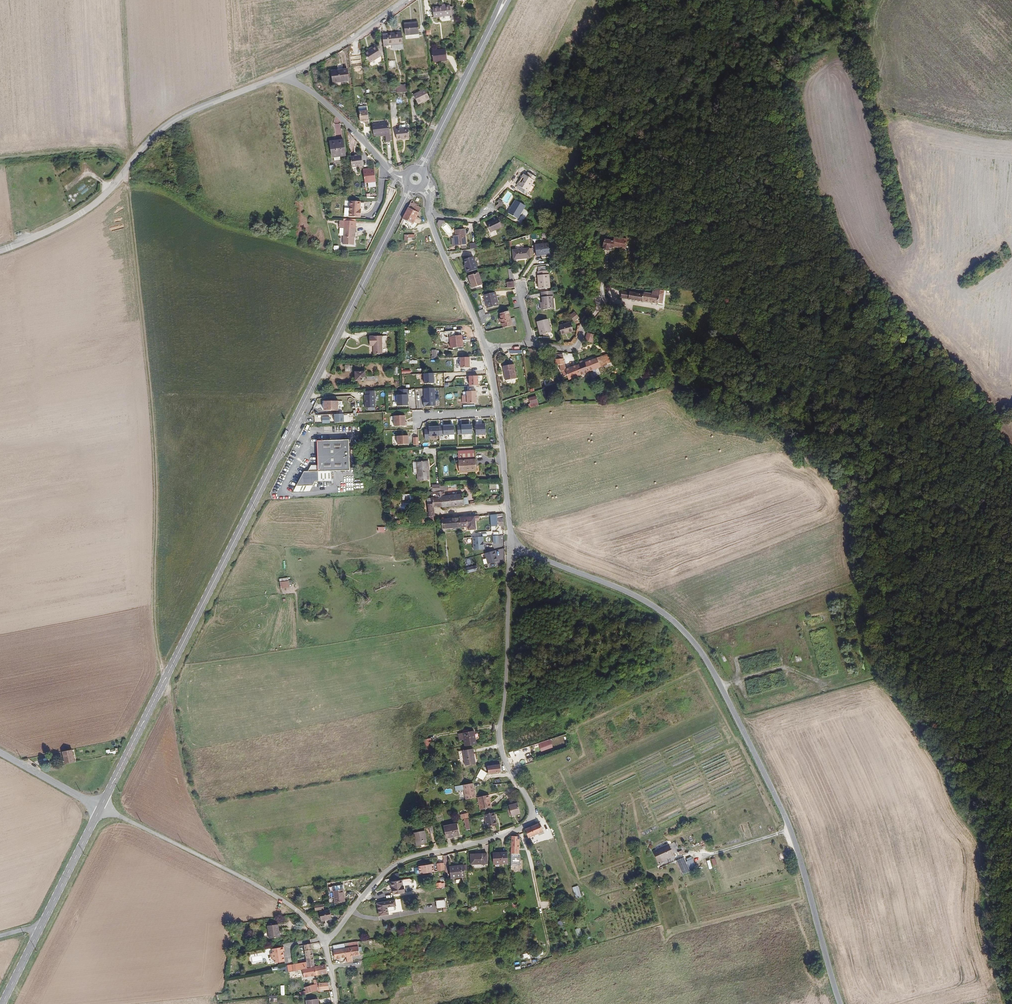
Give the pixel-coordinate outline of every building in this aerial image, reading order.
[(448,20),(447,13),(447,10),(430,12),(431,22),(448,20)] [(415,38),(414,27),(402,29),(403,39),(415,38)] [(397,34),(387,35),(389,46),(399,45),(397,34)] [(389,46),(387,35),(377,37),(378,47),(389,46)] [(371,51),(363,56),(359,59),(365,67),(376,59),(371,51)] [(443,54),(430,56),(431,67),(444,65),(443,54)] [(342,74),(327,76),(329,90),(344,89),(342,74)] [(423,92),(412,98),(417,107),(421,105),(421,104),(427,101),(423,92)] [(361,126),(361,128),(362,129),(365,129),(363,111),(354,112),(356,126),(358,126),(361,126)] [(387,127),(370,129),(371,140),(383,138),(384,147),(389,146),(387,127)] [(399,129),(401,143),(408,142),(406,129),(405,128),(399,129)] [(333,145),(333,142),(328,143),(331,160),(333,160),(339,159),(344,157),(341,143),(333,145)] [(348,160),(350,171),(360,169),(359,159),(348,160)] [(373,183),(371,171),(360,172),(362,184),(373,183)] [(520,189),(526,193),(535,179),(528,174),(526,177),(524,176),(517,187),(520,189)] [(357,203),(347,202),(345,218),(357,219),(358,214),(357,213),(357,203)] [(410,202),(400,221),(411,227),(418,212),(416,210),(416,209),(412,206),(414,203),(410,202)] [(523,208),(515,202),(506,215),(515,221),(523,208)] [(488,232),(498,226),(494,219),(493,218),(483,225),(488,232)] [(352,230),(340,229),(338,246),(349,247),(350,234),(351,234),(352,230)] [(460,246),(464,245),(462,230),(453,231),(454,237),(456,246),(460,246)] [(619,235),(619,239),(618,244),(630,247),(632,237),(619,235)] [(618,244),(619,239),(609,238),(607,248),(613,248),(613,245),(618,246),(618,244)] [(549,246),(536,249),(537,257),(550,255),(549,246)] [(530,251),(514,251),(515,261),(530,260),(530,251)] [(464,268),(463,269),(465,274),(475,270),(471,257),(461,260),(463,265),(464,268)] [(516,287),(516,281),(514,271),(509,272),(510,282),(508,283),(509,288),(516,287)] [(540,272),(538,272),(539,290),(550,289),(549,271),(547,271),(540,272)] [(476,273),(467,277),(471,287),(480,284),(476,273)] [(668,292),(668,289),(665,290),(660,290),(659,291),(657,290),(656,293),(639,290),(638,292),(637,300),(663,303),(663,302),(665,292),(668,292)] [(554,300),(552,290),(541,292),(543,304),(544,310),(557,309),(555,299),(554,300)] [(625,297),(637,300),(638,292),(634,291),(626,291),(625,297)] [(496,293),(485,294),(486,309),(498,308),(496,293)] [(509,311),(500,313),(502,329),(515,325),(514,317),(510,318),(509,311)] [(574,315),(568,318),(572,324),(577,320),(574,315)] [(545,318),(535,321),(538,334),(548,332),(545,318)] [(556,327),(558,337),(571,335),(569,325),(556,327)] [(587,333),(584,341),(592,344),(595,336),(587,333)] [(451,351),(464,351),(463,335),(451,335),(451,351)] [(378,336),(367,337),(368,346),(371,346),(372,355),(379,354),(378,336)] [(608,362),(604,352),(588,359),(592,369),(593,371),(595,371),(593,368),(595,367),(608,362)] [(564,375),(566,379),(577,374),(573,364),(563,368),(560,353),(551,354),(553,365),(557,364),(558,371),(559,371),(561,376),(564,375)] [(470,357),(460,357),(461,368),(470,368),(470,357)] [(573,364),(577,374),(589,370),(592,369),(588,359),(573,364)] [(511,365),(500,366),(502,380),(512,379),(511,365)] [(365,370),(353,370),(354,381),(366,380),(365,370)] [(432,373),(422,374),(422,384),(432,384),(432,373)] [(478,376),(469,376),(469,386),(478,386),(478,376)] [(435,388),(423,388),(424,407),(436,406),(435,388)] [(375,408),(374,390),(364,391),(365,408),(375,408)] [(459,396),(460,404),(464,404),(473,404),(472,392),(463,392),(463,396),(459,396)] [(407,394),(396,394),(397,406),(408,406),(407,394)] [(323,411),(338,411),(338,400),(323,401),(323,411)] [(344,422),(343,414),(334,414),(334,423),(344,422)] [(393,416),(394,426),(405,426),(405,415),(393,416)] [(485,423),(476,424),(476,435),(485,434),(485,423)] [(472,434),(472,424),(461,424),(461,434),(472,434)] [(429,436),(444,435),(443,425),(428,426),(429,436)] [(455,435),(454,425),(443,425),(444,435),(455,435)] [(409,445),(409,435),(397,436),(397,446),(409,445)] [(348,439),(316,440),(317,465),(310,466),(308,471),(304,471),(293,492),(309,491),(315,481),(331,480),(331,471),(349,469),(348,439)] [(476,471),(474,448),(458,449),(459,472),(476,471)] [(428,466),(429,466),(429,461),(417,462),(418,481),(429,480),(428,470),(428,466)] [(437,495),(439,504),(462,502),(462,498),(460,498),(460,494),(445,495),(445,494),(442,494),(441,490),(449,489),(449,483),(436,483),(437,491),(437,495)] [(430,514),(431,514),(430,506),(439,504),(437,495),(429,496),(428,496),(429,502),(425,502),(426,510),(427,514),(430,514)] [(405,519),(405,523),(430,519),(430,514),(427,514),(425,514),(416,516),(416,512),(410,513),(410,518),(405,519)] [(466,518),(467,526),(467,530),(475,529),(474,520),(474,517),(466,518)] [(459,519),(440,521),(441,529),(460,527),(459,519)] [(484,549),(483,537),(472,537),(473,550),(484,549)] [(498,557),(505,555),(503,548),(497,550),(498,557)] [(494,551),(485,553),(488,563),(497,561),(494,551)] [(468,573),(477,570),(476,565),(466,567),(468,573)] [(463,739),(465,745),(476,743),(474,730),(458,733),(459,739),(463,739)] [(550,740),(538,744),(540,752),(552,748),(550,740)] [(418,744),(421,758),(429,756),(428,753),(424,754),(423,747),(426,746),(425,742),(418,744)] [(72,750),(64,752),(67,764),(74,762),(72,750)] [(471,750),(461,752),(463,766),(474,765),(471,750)] [(522,757),(523,760),(519,761),(520,765),(527,762),(525,755),(522,757)] [(481,770),(482,776),(486,777),(494,775),(493,768),(481,770)] [(497,786),(494,775),(486,777),(489,788),(497,786)] [(464,789),(465,799),(476,798),(474,783),(455,786),(456,790),(464,789)] [(482,799),(471,801),(474,814),(485,811),(483,802),(482,799)] [(506,818),(510,817),(515,816),(512,805),(503,808),(504,812),(506,818)] [(491,829),(488,816),(479,818),(482,832),(491,829)] [(535,825),(521,831),(520,831),(524,840),(533,836),(538,833),(535,825)] [(438,831),(440,839),(453,836),(451,828),(438,831)] [(420,834),(409,836),(411,849),(422,848),(420,834)] [(507,838),(506,838),(507,857),(514,857),(514,837),(510,837),(510,839),(507,839),(507,838)] [(665,846),(649,853),(654,863),(658,861),(670,856),(665,846)] [(503,855),(489,855),(489,865),(503,865),(503,855)] [(483,856),(467,857),(467,866),(484,865),(483,856)] [(673,862),(676,869),(684,867),(680,859),(673,862)] [(416,870),(416,876),(431,874),(431,872),(430,869),(428,869),(428,866),(415,868),(416,870)] [(460,867),(446,869),(448,881),(462,879),(460,867)] [(684,867),(676,869),(679,876),(686,872),(684,867)] [(396,883),(385,885),(387,897),(398,895),(396,883)] [(576,898),(582,896),(579,885),(573,887),(576,898)] [(338,887),(324,889),(325,894),(328,893),(330,904),(341,903),(338,887)] [(444,901),(436,902),(437,909),(445,908),(444,901)] [(382,910),(389,909),(390,908),(389,904),(371,906),(373,918),(383,917),(382,913),(382,910)] [(324,913),(315,915),(317,923),(326,921),(324,913)] [(276,929),(265,931),(267,944),(278,942),(276,929)] [(344,957),(344,962),(349,962),(348,956),(358,954),(357,951),(357,949),(356,943),(347,945),(347,949),(343,950),(344,957)] [(342,945),(330,947),(331,952),(332,959),(344,957),(343,950),(342,945)] [(280,949),(268,950),(269,955),(268,955),(269,961),(270,960),(271,965),(281,963),(279,953),(280,953),(280,949)] [(312,969),(312,966),(310,952),(302,953),(305,970),(310,969),(312,969)] [(314,977),(326,975),(324,967),(312,970),(314,977)] [(302,980),(314,977),(312,970),(310,970),(304,971),(300,972),(302,980)] [(318,992),(327,990),(326,983),(316,985),(318,992)] [(305,994),(316,992),(315,985),(303,987),(305,994)]
